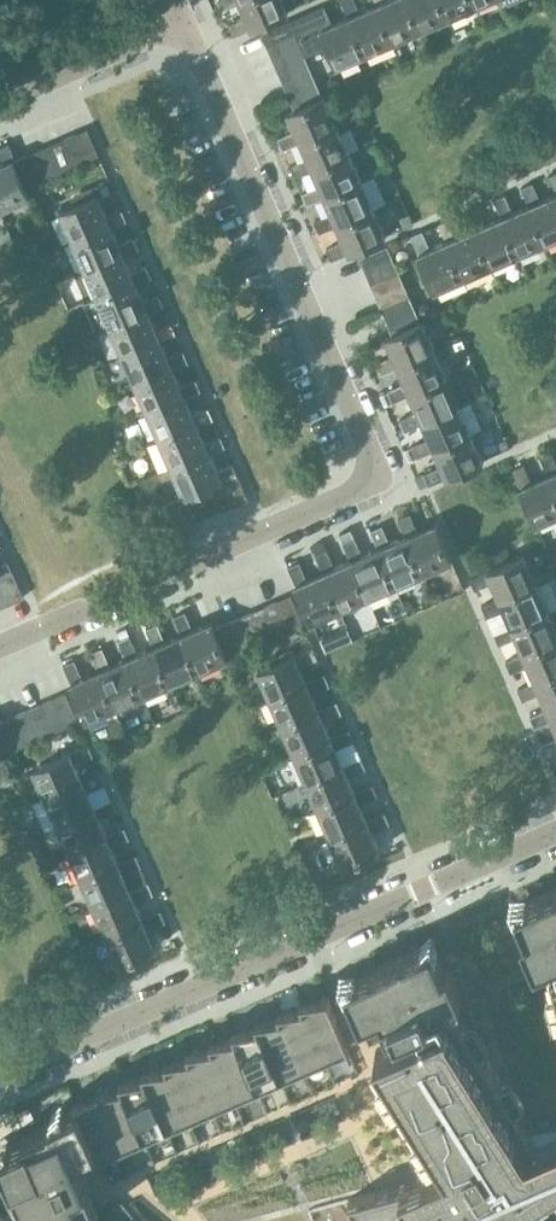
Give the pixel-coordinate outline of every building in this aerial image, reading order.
[(247,15),(229,23),(234,34),(261,23),(261,22),(289,10),(288,8),(287,9),(284,0),(240,0),(247,15)] [(366,52),(393,40),(377,3),(376,4),(360,11),(355,0),(342,0),(349,16),(350,15),(366,52)] [(393,40),(421,28),(409,0),(375,0),(376,4),(377,3),(393,40)] [(421,28),(449,16),(442,0),(409,0),(421,28)] [(449,16),(476,4),(475,0),(442,0),(449,16)] [(313,10),(329,45),(338,65),(339,64),(366,52),(350,15),(349,16),(332,23),(325,5),(313,10)] [(302,15),(317,50),(329,45),(313,10),(302,15)] [(295,33),(301,46),(305,55),(317,50),(302,15),(290,20),(295,33)] [(262,32),(267,45),(295,33),(290,20),(262,32)] [(267,45),(273,58),(301,46),(295,33),(267,45)] [(273,58),(278,70),(306,58),(305,55),(301,46),(273,58)] [(278,70),(284,83),(312,71),(306,58),(278,70)] [(284,83),(290,96),(318,84),(312,71),(284,83)] [(283,148),(301,141),(301,140),(337,124),(326,97),(326,95),(323,96),(318,84),(290,96),(295,109),(288,112),(289,113),(296,130),(279,137),(283,148)] [(295,176),(313,168),(349,152),(337,124),(301,140),(301,141),(308,157),(291,165),(295,176)] [(87,128),(75,133),(86,159),(99,154),(87,128)] [(75,133),(63,138),(74,165),(86,159),(75,133)] [(63,138),(50,143),(62,170),(74,165),(63,138)] [(0,164),(0,207),(0,208),(27,196),(28,197),(29,196),(25,186),(13,159),(16,158),(9,142),(0,146),(0,152),(5,162),(0,164)] [(50,143),(38,149),(49,175),(62,170),(50,143)] [(38,149),(26,154),(37,181),(49,175),(38,149)] [(307,204),(325,196),(325,195),(361,179),(349,152),(313,168),(320,185),(303,193),(307,204)] [(26,154),(16,158),(13,159),(25,186),(37,181),(26,154)] [(319,231),(337,224),(337,223),(373,207),(361,179),(325,195),(325,196),(332,212),(315,220),(319,231)] [(529,204),(530,204),(546,241),(555,236),(555,193),(541,199),(533,182),(522,187),(529,204)] [(61,212),(74,240),(111,224),(112,227),(127,220),(122,209),(107,215),(98,196),(99,196),(98,194),(60,211),(61,212)] [(494,199),(502,216),(518,253),(546,241),(530,204),(529,204),(513,211),(505,194),(494,199)] [(466,210),(474,228),(475,228),(491,265),(518,253),(502,216),(485,223),(478,206),(466,210)] [(337,223),(337,224),(344,240),(327,248),(331,259),(359,247),(358,247),(386,235),(386,233),(385,234),(373,207),(337,223)] [(439,223),(446,240),(447,240),(463,277),(491,265),(475,228),(474,228),(458,235),(450,218),(439,223)] [(74,240),(86,268),(123,252),(124,255),(140,248),(135,237),(119,244),(112,227),(111,224),(74,240)] [(447,240),(446,240),(430,247),(423,230),(411,235),(423,262),(423,261),(435,289),(437,289),(437,288),(463,277),(447,240)] [(360,257),(365,270),(393,258),(388,245),(360,257)] [(86,268),(98,296),(135,280),(137,283),(152,276),(147,265),(132,272),(124,255),(123,252),(86,268)] [(365,270),(371,282),(399,270),(393,258),(365,270)] [(371,282),(376,295),(404,283),(399,270),(371,282)] [(97,330),(110,324),(147,308),(149,312),(164,305),(159,293),(144,300),(137,283),(135,280),(98,296),(85,302),(97,330)] [(376,295),(382,308),(410,296),(404,283),(376,295)] [(382,308),(387,321),(415,309),(410,296),(382,308)] [(110,324),(123,353),(160,336),(161,340),(177,333),(172,322),(156,328),(149,312),(147,308),(110,324)] [(381,373),(399,366),(399,365),(435,349),(424,322),(423,320),(421,321),(415,309),(387,321),(393,334),(386,336),(387,338),(394,354),(376,362),(381,373)] [(123,353),(135,381),(172,364),(173,368),(189,361),(184,350),(169,357),(161,340),(160,336),(123,353)] [(393,401),(411,393),(411,392),(447,376),(435,349),(399,365),(399,366),(406,382),(388,390),(393,401)] [(135,381),(147,409),(184,392),(186,396),(201,389),(196,378),(181,385),(173,368),(172,364),(135,381)] [(405,429),(423,421),(423,420),(459,404),(447,376),(411,392),(411,393),(418,410),(400,417),(405,429)] [(147,409),(159,437),(196,421),(198,424),(214,418),(209,406),(193,413),(186,396),(184,392),(147,409)] [(417,456),(435,449),(435,448),(471,432),(459,404),(423,420),(423,421),(430,437),(412,445),(417,456)] [(159,437),(171,465),(209,449),(210,453),(226,446),(221,435),(206,441),(198,424),(196,421),(159,437)] [(435,448),(435,449),(442,465),(424,473),(429,484),(456,472),(484,460),(483,458),(471,432),(435,448)] [(199,488),(211,483),(221,478),(223,481),(225,480),(238,474),(233,463),(218,470),(210,453),(209,449),(171,465),(184,493),(183,493),(184,495),(186,494),(199,488)] [(548,474),(549,473),(555,489),(555,461),(552,451),(541,456),(548,474)] [(548,474),(532,481),(524,463),(513,468),(525,495),(537,523),(539,522),(555,514),(555,489),(549,473),(548,474)] [(248,498),(238,474),(225,480),(236,504),(248,498)] [(221,478),(211,483),(223,509),(236,504),(225,480),(223,481),(221,478)] [(211,483),(199,488),(210,515),(223,509),(211,483)] [(199,488),(186,494),(197,520),(210,515),(199,488)] [(186,494),(184,495),(173,499),(185,526),(197,520),(186,494)] [(185,526),(173,499),(160,505),(172,531),(185,526)] [(399,517),(406,535),(407,535),(423,572),(450,560),(452,560),(435,522),(434,522),(434,523),(418,530),(410,512),(399,517)] [(371,529),(379,547),(380,547),(396,584),(423,572),(407,535),(406,535),(390,542),(382,525),(371,529)] [(343,542),(351,559),(352,559),(368,596),(396,584),(380,547),(379,547),(362,554),(355,537),(343,542)] [(316,554),(324,571),(325,571),(341,608),(368,596),(352,559),(351,559),(335,566),(327,549),(316,554)] [(493,581),(500,597),(500,599),(537,583),(525,556),(526,556),(525,554),(497,566),(470,577),(475,589),(493,581)] [(1,578),(13,572),(14,572),(9,561),(0,565),(0,578),(1,578)] [(325,571),(324,571),(307,579),(299,561),(288,566),(300,593),(300,592),(312,621),(314,620),(314,619),(341,608),(325,571)] [(24,596),(13,572),(1,578),(11,602),(24,596)] [(11,602),(1,578),(0,578),(0,607),(11,602)] [(505,608),(512,625),(512,626),(549,610),(537,583),(500,599),(500,597),(482,605),(487,616),(505,608)] [(290,594),(278,599),(290,627),(303,622),(290,594)] [(278,599),(265,605),(277,633),(290,627),(278,599)] [(265,605),(252,610),(265,638),(277,633),(265,605)] [(524,652),(524,654),(555,640),(555,607),(549,610),(512,626),(512,625),(494,633),(499,644),(517,636),(524,652)] [(252,610),(239,616),(252,644),(265,638),(252,610)] [(174,616),(182,633),(183,633),(199,670),(226,658),(226,659),(228,658),(226,655),(239,650),(227,622),(214,627),(211,620),(209,621),(193,628),(185,611),(174,616)] [(239,616),(227,622),(239,650),(252,644),(239,616)] [(146,628),(154,645),(155,645),(171,682),(199,670),(183,633),(182,633),(165,640),(157,623),(146,628)] [(119,640),(126,657),(127,657),(144,694),(171,682),(155,645),(154,645),(138,653),(130,635),(119,640)] [(536,680),(536,681),(555,673),(555,640),(524,654),(524,652),(506,660),(511,671),(529,664),(536,680)] [(259,671),(271,698),(308,682),(307,681),(300,665),(318,657),(313,646),(286,657),(286,658),(258,670),(259,672),(259,671)] [(91,652),(99,670),(100,669),(116,706),(144,694),(127,657),(126,657),(110,665),(102,647),(91,652)] [(100,669),(99,670),(82,677),(75,659),(63,664),(75,691),(76,691),(87,719),(90,718),(89,717),(116,706),(100,669)] [(271,698),(283,725),(320,710),(319,709),(312,692),(330,684),(325,673),(307,681),(308,682),(271,698)] [(548,708),(548,709),(555,706),(555,673),(536,681),(536,680),(518,688),(523,699),(541,691),(548,708)] [(66,692),(53,697),(65,725),(78,720),(66,692)] [(53,697),(40,703),(53,731),(65,725),(53,697)] [(283,725),(295,753),(332,737),(331,736),(324,720),(342,712),(337,701),(319,709),(320,710),(283,725)] [(40,703),(28,709),(40,736),(53,731),(40,703)] [(555,727),(555,706),(548,709),(548,708),(530,715),(535,727),(553,719),(555,727)] [(28,709),(15,714),(27,742),(40,736),(28,709)] [(15,714),(2,720),(14,748),(27,742),(15,714)] [(1,756),(1,757),(3,756),(2,753),(14,748),(2,720),(0,721),(0,757),(1,756)] [(295,753),(307,781),(344,765),(343,764),(336,747),(354,740),(349,729),(331,736),(332,737),(295,753)] [(542,743),(547,754),(555,751),(555,737),(542,743)] [(35,769),(47,796),(83,780),(83,779),(76,762),(93,755),(88,743),(61,755),(62,756),(34,768),(35,770),(35,769)] [(307,781),(319,809),(356,793),(355,791),(348,775),(366,767),(361,756),(343,764),(344,765),(307,781)] [(47,796),(59,824),(95,808),(95,806),(88,790),(105,782),(100,771),(83,779),(83,780),(47,796)] [(319,809),(331,837),(368,821),(367,819),(360,803),(378,795),(373,784),(355,791),(356,793),(319,809)] [(59,824),(70,851),(107,835),(107,834),(100,818),(117,810),(112,799),(95,806),(95,808),(59,824)] [(368,821),(331,837),(343,863),(342,863),(343,865),(381,848),(380,847),(379,847),(372,830),(390,823),(385,812),(367,819),(368,821)] [(70,851),(82,879),(119,863),(119,862),(112,845),(129,838),(125,826),(107,834),(107,835),(70,851)] [(82,879),(94,906),(131,890),(131,889),(124,873),(141,865),(136,854),(119,862),(119,863),(82,879)] [(94,906),(106,934),(143,918),(143,917),(136,901),(153,893),(149,882),(131,889),(131,890),(94,906)] [(544,891),(525,899),(526,901),(527,901),(529,907),(522,910),(520,911),(528,930),(523,932),(536,963),(555,954),(555,886),(544,891)] [(143,918),(106,934),(118,961),(118,963),(156,946),(155,945),(148,928),(165,921),(161,909),(143,917),(143,918)] [(210,1044),(188,1047),(191,1053),(165,1057),(166,1057),(168,1063),(143,1067),(146,1073),(120,1077),(123,1083),(98,1086),(98,1087),(101,1093),(97,1093),(75,1096),(75,1097),(78,1103),(64,1110),(65,1112),(67,1117),(56,1122),(54,1116),(50,1118),(51,1120),(25,1131),(26,1135),(7,1143),(8,1145),(11,1152),(6,1155),(6,1154),(4,1155),(13,1175),(10,1176),(26,1206),(33,1203),(38,1214),(31,1217),(33,1220),(528,1220),(515,1199),(544,1180),(545,1181),(551,1177),(551,1176),(555,1173),(555,1120),(527,1125),(455,1010),(412,1028),(408,1019),(462,995),(449,964),(443,967),(435,948),(433,948),(433,949),(426,952),(423,946),(424,946),(423,944),(404,952),(375,967),(372,968),(356,976),(359,982),(349,986),(356,1001),(335,1010),(329,994),(301,998),(304,1004),(279,1007),(279,1008),(281,1014),(256,1017),(256,1018),(259,1024),(233,1027),(234,1028),(236,1034),(211,1037),(214,1043),(210,1044)]
